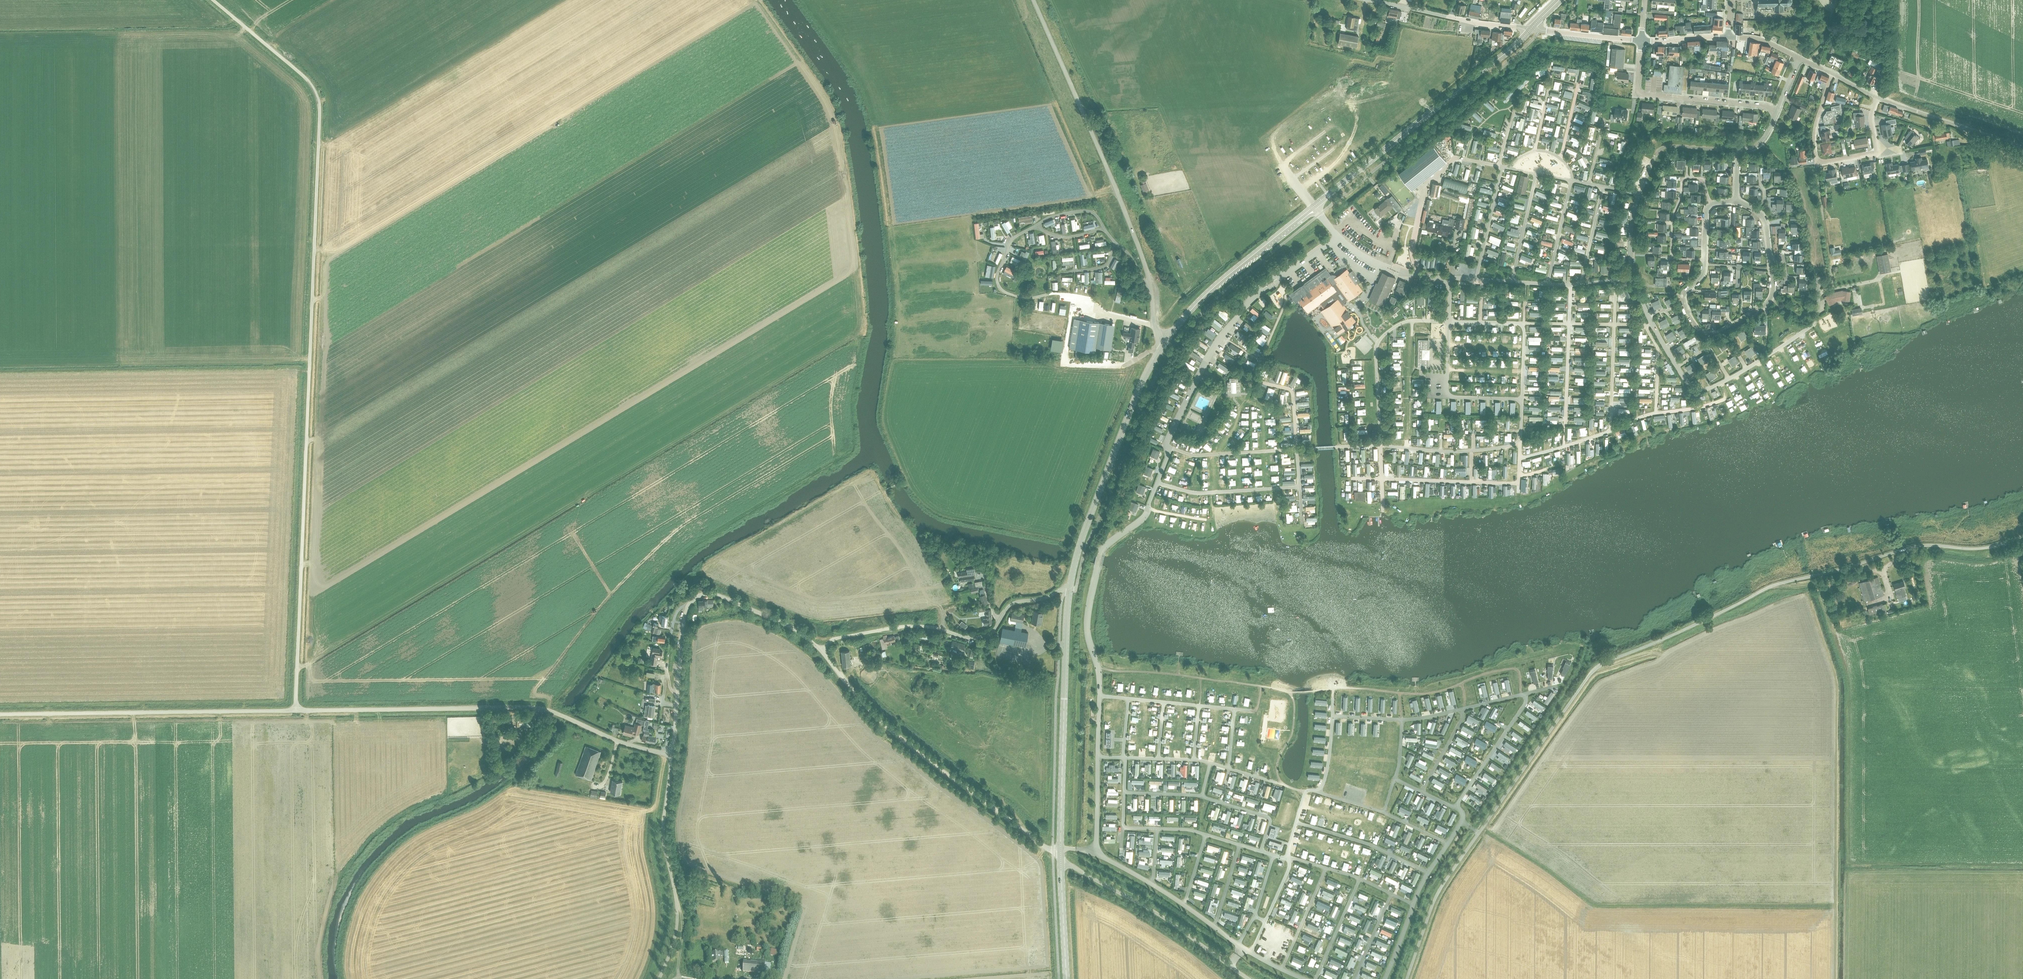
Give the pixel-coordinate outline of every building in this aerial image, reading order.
[(1457,7),(1458,8),(1457,12),(1459,12),(1460,14),(1461,14),(1462,13),(1463,13),(1464,9),(1465,10),(1466,5),(1461,4),(1462,0),(1459,0),(1458,3),(1457,7)] [(1701,9),(1708,10),(1708,7),(1716,8),(1717,0),(1708,0),(1707,5),(1701,5),(1701,9)] [(1781,11),(1781,9),(1784,9),(1784,10),(1784,9),(1789,9),(1789,7),(1790,7),(1790,6),(1791,6),(1791,3),(1792,3),(1792,2),(1792,1),(1793,1),(1793,0),(1792,0),(1754,0),(1754,2),(1753,2),(1753,3),(1755,3),(1755,2),(1756,2),(1756,4),(1757,4),(1758,4),(1758,5),(1759,5),(1761,5),(1762,5),(1765,5),(1766,5),(1770,4),(1770,5),(1771,5),(1771,4),(1775,4),(1775,9),(1774,9),(1774,10),(1775,10),(1776,10),(1778,10),(1778,11),(1781,11)] [(1469,17),(1479,19),(1482,5),(1471,3),(1470,11),(1469,17)] [(1399,10),(1391,8),(1389,16),(1401,18),(1402,11),(1399,10)] [(1502,16),(1501,22),(1511,23),(1511,14),(1511,12),(1512,11),(1502,10),(1502,16)] [(1555,18),(1554,26),(1560,26),(1564,26),(1564,19),(1566,19),(1566,14),(1561,13),(1561,19),(1555,18)] [(1590,24),(1589,29),(1590,29),(1590,30),(1599,31),(1599,33),(1618,35),(1619,29),(1620,29),(1621,23),(1622,15),(1622,14),(1615,14),(1614,25),(1604,24),(1604,23),(1598,22),(1597,22),(1597,20),(1593,19),(1593,16),(1591,16),(1590,24)] [(1347,26),(1346,29),(1357,31),(1357,28),(1359,18),(1355,17),(1349,16),(1347,26)] [(1723,18),(1718,18),(1711,17),(1711,24),(1714,24),(1714,25),(1713,25),(1713,32),(1722,33),(1723,18)] [(1589,31),(1589,29),(1590,24),(1582,23),(1582,19),(1577,18),(1577,23),(1571,22),(1570,29),(1589,31)] [(1743,20),(1737,19),(1737,24),(1736,24),(1736,33),(1743,34),(1744,20),(1743,20)] [(1687,24),(1680,25),(1676,26),(1677,29),(1681,29),(1681,32),(1688,31),(1687,29),(1692,28),(1691,22),(1686,22),(1687,24)] [(1619,29),(1618,35),(1631,36),(1632,29),(1627,28),(1626,29),(1625,30),(1622,29),(1622,28),(1622,27),(1623,27),(1623,23),(1621,23),(1620,29),(1619,29)] [(1711,24),(1694,26),(1695,34),(1712,32),(1711,24)] [(1491,31),(1475,29),(1475,32),(1479,33),(1478,42),(1482,43),(1483,35),(1490,36),(1491,31)] [(1504,32),(1502,32),(1501,39),(1504,39),(1504,35),(1508,35),(1507,36),(1510,37),(1510,36),(1512,36),(1513,31),(1505,30),(1504,32)] [(1501,39),(1502,32),(1496,31),(1496,32),(1493,31),(1492,40),(1495,40),(1496,39),(1499,40),(1499,46),(1502,47),(1502,40),(1503,40),(1504,39),(1501,39)] [(1340,33),(1338,44),(1357,47),(1359,36),(1340,33)] [(1688,43),(1683,43),(1683,47),(1683,49),(1694,48),(1694,50),(1695,50),(1695,52),(1695,53),(1697,53),(1698,52),(1698,50),(1701,50),(1701,48),(1704,48),(1704,45),(1701,46),(1701,41),(1701,40),(1688,41),(1688,43)] [(1722,49),(1722,41),(1717,41),(1717,45),(1709,45),(1709,50),(1717,50),(1717,49),(1722,49)] [(1760,48),(1760,45),(1760,43),(1751,42),(1749,54),(1755,55),(1755,54),(1758,55),(1759,47),(1760,48)] [(1760,45),(1760,48),(1761,48),(1760,52),(1761,52),(1761,53),(1760,58),(1764,59),(1766,52),(1767,51),(1770,52),(1771,47),(1760,45)] [(1658,46),(1654,46),(1654,53),(1656,53),(1656,55),(1659,55),(1659,62),(1663,63),(1664,46),(1658,46)] [(1666,46),(1666,55),(1679,56),(1680,47),(1666,46)] [(1611,67),(1610,72),(1617,72),(1617,76),(1619,76),(1619,81),(1628,81),(1629,74),(1626,74),(1626,72),(1623,72),(1625,49),(1621,49),(1614,48),(1613,48),(1611,67)] [(1774,66),(1781,69),(1784,62),(1777,60),(1779,55),(1773,52),(1771,57),(1770,57),(1769,59),(1775,62),(1774,66)] [(1831,54),(1828,62),(1840,67),(1844,60),(1831,54)] [(1872,60),(1870,64),(1876,67),(1880,69),(1882,66),(1882,65),(1878,64),(1872,60)] [(1682,93),(1684,66),(1670,65),(1668,84),(1665,84),(1664,92),(1682,93)] [(1552,73),(1560,74),(1561,71),(1564,71),(1565,68),(1551,66),(1551,70),(1552,70),(1552,73)] [(1781,69),(1774,66),(1771,72),(1778,75),(1781,69)] [(1870,77),(1868,81),(1873,84),(1873,83),(1877,85),(1881,78),(1879,76),(1878,76),(1877,77),(1873,75),(1876,69),(1872,67),(1869,72),(1869,73),(1868,74),(1869,74),(1868,76),(1870,77)] [(1817,73),(1811,70),(1808,78),(1812,80),(1810,84),(1812,85),(1816,77),(1815,77),(1817,73)] [(1818,75),(1816,80),(1819,81),(1820,80),(1822,81),(1820,86),(1823,87),(1821,92),(1823,92),(1825,88),(1827,84),(1826,84),(1830,76),(1822,73),(1821,76),(1818,75)] [(1801,75),(1798,83),(1794,92),(1797,93),(1804,77),(1801,75)] [(1825,103),(1825,105),(1829,105),(1829,103),(1830,103),(1831,103),(1832,101),(1835,93),(1833,92),(1835,85),(1832,84),(1830,91),(1829,91),(1826,99),(1827,99),(1825,103)] [(1505,102),(1509,95),(1505,92),(1501,100),(1505,102)] [(1491,111),(1494,107),(1485,99),(1481,102),(1491,111)] [(1655,104),(1643,103),(1642,111),(1654,112),(1655,104)] [(1898,109),(1884,104),(1882,110),(1888,112),(1889,111),(1902,116),(1903,112),(1897,110),(1898,109)] [(1658,112),(1658,113),(1663,113),(1663,114),(1673,115),(1677,115),(1677,106),(1673,106),(1664,105),(1663,106),(1660,106),(1658,106),(1658,112)] [(1801,109),(1793,105),(1791,109),(1792,110),(1789,116),(1796,120),(1801,109)] [(1832,110),(1827,111),(1825,112),(1825,114),(1824,116),(1824,118),(1824,120),(1824,122),(1824,124),(1836,122),(1835,118),(1835,114),(1837,114),(1836,110),(1841,109),(1840,105),(1831,106),(1832,110)] [(1700,111),(1697,111),(1697,108),(1683,107),(1682,116),(1696,117),(1696,124),(1699,124),(1700,111)] [(1529,117),(1536,118),(1537,113),(1534,112),(1534,115),(1532,115),(1533,108),(1530,108),(1529,117)] [(1473,109),(1469,113),(1478,122),(1481,118),(1473,109)] [(1615,118),(1627,119),(1627,116),(1628,117),(1628,114),(1627,114),(1628,110),(1624,110),(1624,109),(1622,109),(1622,110),(1615,109),(1615,115),(1611,114),(1611,120),(1614,121),(1615,118)] [(1717,110),(1703,109),(1703,117),(1716,118),(1716,122),(1719,122),(1720,114),(1717,114),(1717,110)] [(1735,112),(1723,110),(1722,119),(1734,120),(1733,122),(1737,122),(1738,115),(1734,115),(1735,112)] [(1863,112),(1853,113),(1854,120),(1856,120),(1856,127),(1861,126),(1861,127),(1861,126),(1865,126),(1864,120),(1865,120),(1864,115),(1863,115),(1863,112)] [(1743,113),(1743,115),(1740,115),(1739,125),(1742,125),(1743,120),(1749,121),(1757,122),(1758,114),(1750,113),(1743,113)] [(1882,129),(1884,137),(1893,135),(1891,124),(1896,123),(1895,119),(1886,120),(1887,124),(1881,125),(1882,130),(1882,129)] [(1529,124),(1527,132),(1534,133),(1536,126),(1529,124)] [(1830,130),(1821,132),(1823,141),(1830,140),(1829,135),(1831,134),(1830,130)] [(1908,139),(1905,142),(1911,147),(1919,136),(1917,134),(1916,135),(1913,133),(1914,132),(1911,130),(1906,136),(1908,139)] [(1555,141),(1555,139),(1551,138),(1549,150),(1553,150),(1553,147),(1557,147),(1558,141),(1555,141)] [(1867,138),(1854,140),(1855,149),(1868,146),(1867,138)] [(1437,146),(1441,152),(1450,146),(1446,140),(1437,146)] [(1830,143),(1822,144),(1824,154),(1832,153),(1830,143)] [(1433,146),(1399,174),(1412,190),(1447,162),(1433,146)] [(1806,149),(1798,150),(1798,155),(1799,155),(1800,163),(1807,163),(1806,149)] [(1678,161),(1678,169),(1685,169),(1685,165),(1685,163),(1689,163),(1689,159),(1689,157),(1686,157),(1685,159),(1685,161),(1678,161)] [(1916,159),(1917,162),(1911,163),(1912,170),(1929,167),(1927,160),(1922,161),(1921,158),(1916,159)] [(1691,161),(1694,161),(1693,169),(1700,170),(1700,161),(1694,161),(1694,159),(1691,159),(1691,161)] [(1702,159),(1702,162),(1705,162),(1704,169),(1711,169),(1711,161),(1705,161),(1705,159),(1702,159)] [(1715,163),(1716,163),(1716,169),(1724,169),(1724,163),(1720,163),(1720,160),(1713,160),(1712,163),(1713,163),(1715,163)] [(1872,175),(1871,172),(1875,172),(1874,162),(1870,162),(1870,163),(1862,165),(1863,174),(1864,174),(1864,176),(1865,177),(1871,176),(1872,175)] [(1903,174),(1909,173),(1908,164),(1899,166),(1898,164),(1893,165),(1892,163),(1887,164),(1887,166),(1886,166),(1888,174),(1900,172),(1903,171),(1903,174)] [(1847,167),(1842,168),(1844,177),(1851,176),(1852,179),(1857,178),(1856,175),(1858,175),(1858,171),(1856,171),(1856,167),(1855,167),(1847,168),(1847,167)] [(1770,168),(1770,169),(1764,169),(1764,177),(1770,177),(1770,172),(1772,172),(1772,171),(1772,168),(1770,168)] [(1823,177),(1823,178),(1823,179),(1823,180),(1824,180),(1825,181),(1826,181),(1827,180),(1827,181),(1831,180),(1831,184),(1838,182),(1837,179),(1835,169),(1829,170),(1829,172),(1825,173),(1826,176),(1825,176),(1824,176),(1823,177)] [(1485,171),(1483,177),(1492,180),(1494,173),(1485,171)] [(1608,184),(1614,185),(1616,173),(1610,172),(1608,184)] [(1781,172),(1775,172),(1775,181),(1781,181),(1781,180),(1782,180),(1783,179),(1783,178),(1783,176),(1782,175),(1781,175),(1781,172)] [(1528,177),(1521,175),(1517,192),(1523,193),(1528,177)] [(1668,183),(1668,186),(1677,187),(1677,180),(1670,180),(1670,176),(1667,176),(1667,179),(1668,179),(1668,180),(1667,180),(1667,183),(1668,183)] [(1466,194),(1469,185),(1452,180),(1445,178),(1442,187),(1466,194)] [(1693,180),(1693,184),(1689,184),(1689,187),(1685,187),(1684,191),(1689,192),(1690,190),(1698,191),(1698,184),(1697,184),(1698,180),(1693,180)] [(1141,185),(1144,194),(1149,192),(1145,183),(1141,185)] [(1433,183),(1431,195),(1437,197),(1439,185),(1433,183)] [(1750,187),(1746,187),(1746,192),(1749,192),(1749,194),(1758,195),(1757,199),(1762,199),(1762,191),(1760,191),(1758,191),(1758,188),(1750,188),(1750,187)] [(1445,188),(1443,192),(1458,198),(1460,193),(1445,188)] [(1442,192),(1441,195),(1459,201),(1460,199),(1450,195),(1446,194),(1442,192)] [(1375,209),(1374,209),(1380,217),(1391,208),(1394,206),(1399,212),(1403,209),(1392,195),(1388,198),(1385,200),(1385,201),(1379,206),(1378,206),(1375,208),(1375,209)] [(1459,196),(1459,198),(1460,198),(1460,200),(1466,202),(1463,218),(1468,219),(1470,219),(1471,213),(1473,203),(1474,199),(1468,197),(1468,199),(1459,196)] [(1772,208),(1777,208),(1782,209),(1783,209),(1783,208),(1783,200),(1777,200),(1777,204),(1773,204),(1772,208)] [(1567,210),(1565,215),(1577,218),(1578,213),(1567,210)] [(1511,213),(1510,221),(1517,222),(1519,214),(1511,213)] [(1032,215),(1019,217),(1019,222),(1025,221),(1025,224),(1033,223),(1032,220),(1033,220),(1032,215)] [(1754,219),(1750,219),(1750,216),(1743,215),(1743,225),(1746,225),(1754,225),(1754,219)] [(1531,216),(1529,220),(1535,222),(1534,225),(1538,226),(1540,220),(1531,216)] [(1043,222),(1045,227),(1054,222),(1053,218),(1043,222)] [(1079,229),(1078,223),(1076,223),(1076,218),(1070,219),(1072,230),(1079,229)] [(1429,226),(1428,230),(1431,231),(1431,227),(1438,229),(1438,230),(1437,233),(1444,234),(1444,233),(1446,233),(1446,234),(1451,235),(1452,227),(1463,229),(1465,219),(1457,218),(1456,219),(1450,218),(1449,221),(1447,220),(1443,219),(1442,224),(1439,224),(1433,223),(1434,222),(1429,221),(1428,226),(1429,226)] [(1799,221),(1791,221),(1790,232),(1792,234),(1797,234),(1799,232),(1799,230),(1798,229),(1798,228),(1800,228),(1800,223),(1799,223),(1799,221)] [(1773,226),(1771,226),(1772,233),(1773,233),(1776,233),(1776,231),(1779,234),(1779,238),(1782,238),(1782,241),(1785,241),(1785,238),(1785,229),(1781,229),(1781,226),(1776,226),(1773,226)] [(1510,230),(1508,229),(1507,233),(1517,236),(1519,228),(1511,227),(1510,230)] [(1759,236),(1760,230),(1757,230),(1757,227),(1758,227),(1746,227),(1747,227),(1747,234),(1751,234),(1751,236),(1759,236)] [(1577,232),(1576,238),(1586,240),(1587,237),(1582,236),(1583,233),(1577,232)] [(1487,241),(1491,242),(1492,239),(1499,242),(1501,238),(1490,234),(1487,241)] [(1682,236),(1682,239),(1686,239),(1686,245),(1698,246),(1699,239),(1691,239),(1691,236),(1682,236)] [(1750,241),(1750,247),(1761,247),(1761,241),(1757,241),(1757,238),(1753,238),(1753,241),(1750,241)] [(1531,248),(1532,244),(1523,240),(1521,244),(1531,248)] [(1653,247),(1653,253),(1661,253),(1662,246),(1657,246),(1658,243),(1648,243),(1648,246),(1653,247)] [(1681,247),(1681,250),(1683,250),(1683,255),(1686,256),(1695,257),(1695,250),(1690,250),(1690,247),(1681,247)] [(1833,247),(1830,248),(1831,255),(1841,254),(1840,249),(1834,250),(1833,247)] [(991,260),(997,263),(1002,252),(999,251),(998,253),(995,252),(991,260)] [(1752,253),(1750,253),(1743,252),(1743,261),(1750,261),(1750,256),(1752,256),(1752,253)] [(1888,254),(1878,256),(1881,273),(1891,271),(1888,254)] [(1519,258),(1521,259),(1521,262),(1529,264),(1531,257),(1520,255),(1519,258)] [(1461,265),(1463,266),(1464,264),(1456,261),(1452,272),(1458,274),(1461,265)] [(1465,263),(1461,273),(1464,275),(1469,264),(1465,263)] [(1689,271),(1690,264),(1679,263),(1678,271),(1682,271),(1686,271),(1689,271)] [(1798,263),(1797,267),(1796,267),(1796,273),(1800,273),(1804,273),(1805,267),(1805,263),(1798,263)] [(1004,271),(1017,275),(1019,270),(1005,266),(1004,271)] [(1296,291),(1294,292),(1299,299),(1301,298),(1303,300),(1310,310),(1314,307),(1319,303),(1320,303),(1321,304),(1321,305),(1323,307),(1323,308),(1324,309),(1322,311),(1323,313),(1325,316),(1334,328),(1336,331),(1337,331),(1338,333),(1340,331),(1343,329),(1347,326),(1350,324),(1355,321),(1353,319),(1351,316),(1351,315),(1350,314),(1347,310),(1345,308),(1344,306),(1343,306),(1343,305),(1345,304),(1345,303),(1347,301),(1347,300),(1347,299),(1348,301),(1351,299),(1353,297),(1355,299),(1358,297),(1358,296),(1357,294),(1358,293),(1361,291),(1358,285),(1356,284),(1360,281),(1357,276),(1352,270),(1351,272),(1349,273),(1346,270),(1343,272),(1338,276),(1336,277),(1335,276),(1333,275),(1331,276),(1330,275),(1326,269),(1296,291)] [(1383,273),(1371,300),(1384,306),(1396,278),(1383,273)] [(1806,276),(1806,280),(1799,279),(1799,288),(1806,288),(1806,283),(1808,284),(1807,277),(1806,276)] [(1667,279),(1656,278),(1656,285),(1667,286),(1667,279)] [(1409,288),(1410,285),(1405,283),(1405,282),(1401,280),(1398,285),(1399,285),(1397,291),(1396,293),(1402,295),(1404,289),(1408,291),(1409,288)] [(1754,284),(1754,293),(1754,292),(1756,293),(1756,296),(1758,296),(1758,299),(1762,299),(1762,296),(1763,296),(1763,288),(1760,288),(1760,284),(1754,284)] [(1121,303),(1124,288),(1119,287),(1115,301),(1121,303)] [(1280,287),(1272,293),(1274,296),(1282,290),(1280,287)] [(1832,293),(1825,297),(1830,305),(1837,301),(1842,300),(1849,301),(1851,292),(1843,291),(1832,293)] [(1404,304),(1413,299),(1411,296),(1403,302),(1404,304)] [(1669,307),(1675,304),(1672,297),(1665,301),(1669,307)] [(1655,310),(1662,307),(1658,300),(1652,304),(1655,310)] [(1386,311),(1389,316),(1399,310),(1397,306),(1386,311)] [(1257,316),(1259,312),(1251,307),(1249,311),(1257,316)] [(1703,310),(1702,318),(1709,318),(1711,319),(1712,308),(1709,308),(1709,310),(1703,310)] [(1218,310),(1216,312),(1224,320),(1226,318),(1218,310)] [(1513,320),(1517,320),(1517,312),(1507,311),(1507,317),(1513,317),(1513,320)] [(1712,311),(1712,319),(1721,320),(1721,316),(1726,316),(1726,311),(1716,311),(1712,311)] [(1683,320),(1679,314),(1672,317),(1676,324),(1683,320)] [(1320,317),(1317,320),(1325,328),(1328,325),(1320,317)] [(1115,325),(1074,319),(1069,348),(1095,352),(1096,347),(1111,350),(1115,325)] [(1214,319),(1210,323),(1217,329),(1221,325),(1214,319)] [(1664,329),(1670,326),(1667,319),(1660,323),(1664,329)] [(1425,324),(1415,324),(1416,333),(1421,333),(1421,330),(1425,330),(1425,324)] [(1538,335),(1537,326),(1528,326),(1528,332),(1533,332),(1533,335),(1538,335)] [(1766,326),(1755,326),(1755,334),(1766,334),(1766,326)] [(1128,347),(1129,347),(1129,350),(1133,351),(1134,347),(1134,348),(1134,345),(1135,341),(1138,342),(1139,335),(1140,329),(1131,327),(1131,333),(1124,332),(1123,336),(1123,337),(1130,338),(1129,343),(1128,343),(1128,347)] [(1682,338),(1688,334),(1685,327),(1678,331),(1682,338)] [(1210,339),(1212,336),(1205,329),(1202,332),(1210,339)] [(1237,335),(1235,338),(1240,340),(1244,334),(1237,331),(1235,334),(1237,335)] [(1737,335),(1742,341),(1748,337),(1744,331),(1737,335)] [(1670,343),(1676,339),(1673,333),(1666,337),(1670,343)] [(1362,337),(1369,344),(1371,342),(1364,335),(1362,337)] [(1687,339),(1690,346),(1698,342),(1695,335),(1687,339)] [(1338,346),(1342,343),(1337,337),(1333,340),(1338,346)] [(1811,346),(1812,347),(1822,343),(1819,338),(1813,342),(1814,344),(1811,346)] [(1197,339),(1195,342),(1205,348),(1207,345),(1197,339)] [(1430,354),(1430,349),(1429,349),(1428,349),(1428,346),(1428,341),(1425,341),(1419,341),(1418,367),(1420,367),(1427,367),(1428,364),(1428,359),(1430,359),(1430,354)] [(1723,351),(1729,347),(1725,341),(1719,345),(1723,351)] [(1227,347),(1232,351),(1231,352),(1235,355),(1239,349),(1230,342),(1227,347)] [(1675,350),(1679,356),(1685,352),(1681,346),(1675,350)] [(1752,348),(1746,352),(1750,358),(1756,354),(1752,348)] [(1708,362),(1704,356),(1698,360),(1702,366),(1708,362)] [(1729,361),(1733,367),(1739,363),(1735,357),(1729,361)] [(1667,373),(1673,370),(1668,359),(1662,362),(1667,373)] [(1219,362),(1217,365),(1226,371),(1228,368),(1219,362)] [(1690,374),(1696,370),(1692,364),(1686,368),(1690,374)] [(1751,372),(1753,377),(1760,373),(1757,369),(1751,372)] [(1713,371),(1707,375),(1711,381),(1717,377),(1713,371)] [(1231,392),(1231,391),(1236,391),(1236,392),(1240,392),(1240,381),(1238,381),(1238,378),(1229,378),(1229,382),(1227,382),(1227,392),(1231,392)] [(1419,403),(1421,403),(1421,398),(1412,398),(1412,402),(1416,403),(1416,407),(1419,407),(1419,403)] [(1221,424),(1217,427),(1222,433),(1226,429),(1221,424)] [(1615,430),(1618,437),(1622,435),(1620,431),(1624,430),(1623,427),(1615,430)] [(1153,449),(1151,456),(1158,459),(1161,452),(1153,449)] [(1170,461),(1176,463),(1178,458),(1172,455),(1170,461)] [(1146,466),(1143,474),(1151,477),(1154,469),(1146,466)] [(1139,484),(1136,492),(1144,495),(1147,487),(1139,484)] [(1365,492),(1355,492),(1355,500),(1365,500),(1365,492)] [(1132,502),(1129,510),(1137,512),(1139,505),(1132,502)] [(1305,506),(1306,513),(1310,513),(1309,511),(1314,511),(1314,505),(1305,506)] [(967,570),(958,572),(959,577),(960,577),(961,581),(974,580),(973,574),(976,574),(975,567),(967,568),(967,570)] [(1879,577),(1860,583),(1866,601),(1884,595),(1879,577)] [(1903,581),(1894,584),(1898,598),(1906,595),(1904,588),(1905,587),(1903,581)] [(980,596),(983,605),(988,603),(983,589),(980,590),(980,591),(979,591),(980,595),(980,596)] [(699,601),(699,611),(702,611),(702,609),(703,609),(703,606),(708,606),(713,606),(713,600),(708,600),(703,600),(703,601),(699,601)] [(1887,603),(1869,608),(1870,614),(1888,609),(1887,603)] [(984,624),(987,624),(992,623),(991,610),(986,611),(987,618),(984,619),(984,624)] [(1043,612),(1034,611),(1032,622),(1041,624),(1043,612)] [(1024,615),(1012,612),(1011,617),(1014,618),(1013,621),(1022,622),(1024,615)] [(660,616),(659,621),(662,622),(661,626),(667,627),(669,617),(662,616),(660,616)] [(650,624),(645,621),(643,627),(652,631),(652,628),(649,626),(650,624)] [(1028,633),(1002,628),(1000,641),(1025,646),(1028,633)] [(884,638),(880,639),(881,644),(888,642),(888,643),(896,641),(896,640),(900,639),(899,636),(895,637),(894,635),(888,637),(887,635),(883,636),(884,638)] [(952,641),(950,647),(960,650),(959,652),(962,653),(963,651),(965,644),(952,641)] [(660,649),(653,647),(651,665),(656,665),(657,660),(660,661),(661,656),(662,656),(663,651),(660,651),(660,649)] [(849,651),(841,652),(842,666),(844,666),(844,670),(848,670),(848,666),(850,666),(849,651)] [(652,692),(660,693),(661,684),(655,684),(648,684),(647,692),(652,692)] [(596,697),(593,704),(600,707),(603,700),(596,697)] [(655,706),(648,705),(648,707),(647,711),(645,710),(645,716),(648,717),(648,716),(654,716),(655,706)] [(532,717),(519,717),(519,724),(530,724),(530,725),(533,725),(533,718),(533,717),(532,717)] [(625,725),(623,734),(632,736),(632,733),(639,734),(641,725),(642,723),(642,720),(638,719),(638,721),(637,724),(636,723),(635,728),(625,725)] [(643,730),(645,730),(644,736),(648,736),(647,741),(655,743),(656,737),(650,735),(650,731),(651,729),(646,728),(647,726),(647,724),(649,725),(650,720),(648,720),(646,720),(646,721),(644,725),(644,726),(643,730)] [(1268,729),(1267,738),(1276,739),(1276,729),(1268,729)] [(591,780),(601,752),(586,746),(576,774),(591,780)] [(1215,777),(1218,777),(1217,782),(1221,783),(1224,771),(1217,770),(1215,777)] [(1241,785),(1240,788),(1244,789),(1247,778),(1243,777),(1243,779),(1240,778),(1238,784),(1241,785)] [(622,782),(613,780),(611,792),(620,794),(622,782)] [(1279,798),(1281,789),(1274,787),(1272,796),(1279,798)] [(1256,806),(1258,800),(1248,796),(1246,800),(1249,801),(1248,804),(1256,806)] [(1224,831),(1225,826),(1212,823),(1211,830),(1220,831),(1220,830),(1224,831)] [(1251,861),(1253,858),(1242,854),(1239,860),(1245,862),(1246,859),(1251,861)] [(1217,867),(1215,876),(1222,877),(1224,868),(1217,867)] [(1193,896),(1201,899),(1203,893),(1193,890),(1192,893),(1194,894),(1193,896)] [(1288,906),(1290,900),(1284,897),(1281,903),(1288,906)] [(1272,956),(1276,958),(1276,957),(1280,958),(1284,949),(1280,947),(1280,946),(1277,945),(1272,956)] [(714,952),(712,952),(712,956),(712,958),(712,962),(720,962),(720,956),(722,956),(724,956),(724,954),(723,952),(720,952),(715,952),(714,952)] [(743,972),(751,972),(764,973),(765,965),(765,962),(744,961),(743,965),(743,972)]
